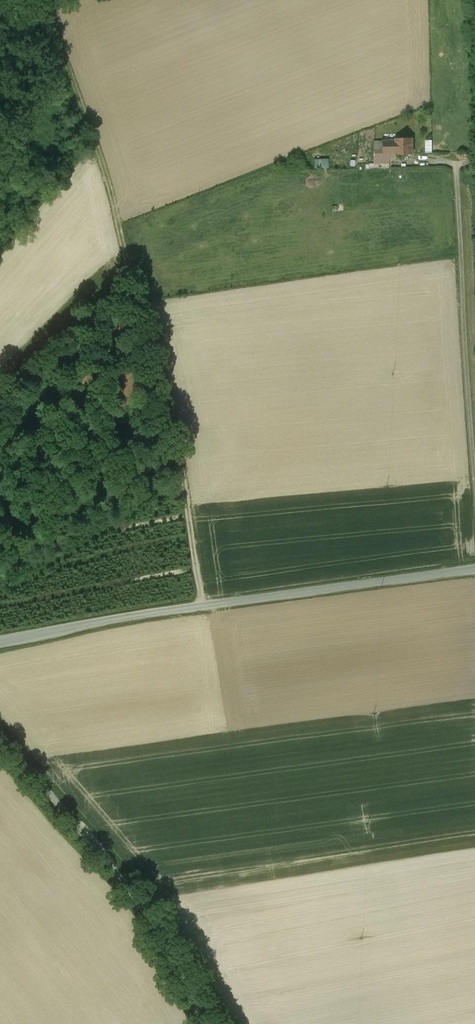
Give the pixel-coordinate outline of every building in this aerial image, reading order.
[(413,154),(413,139),(396,139),(396,141),(382,141),(382,144),(383,154),(389,154),(396,154),(396,155),(413,154)] [(382,144),(374,144),(374,164),(389,164),(389,154),(383,154),(382,144)] [(330,166),(329,157),(315,158),(316,167),(330,166)]
